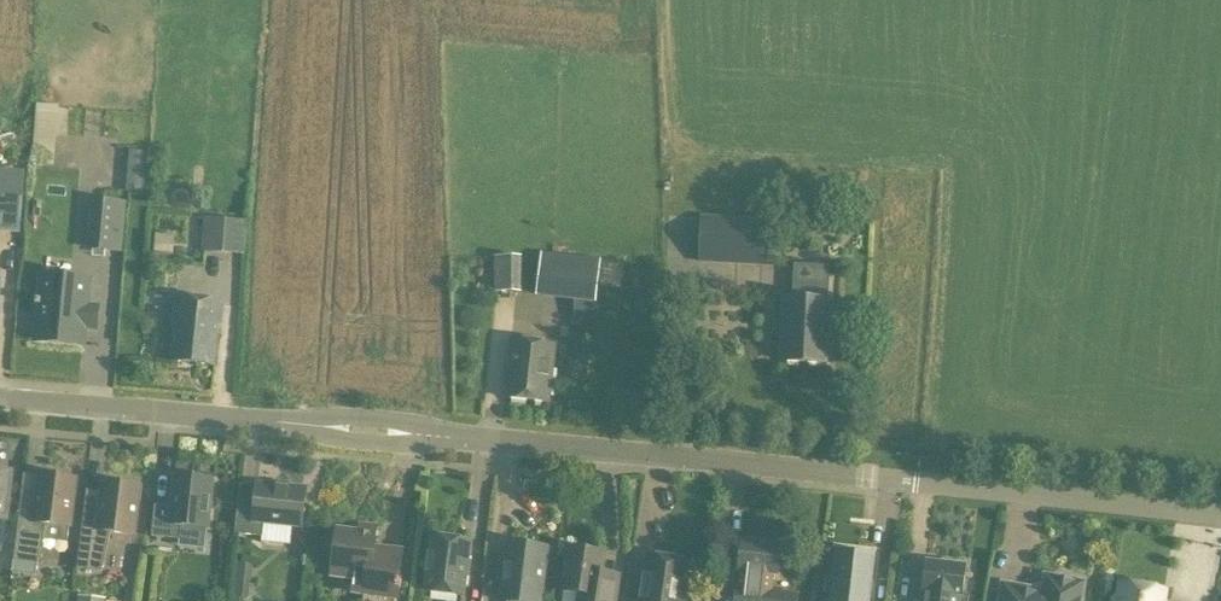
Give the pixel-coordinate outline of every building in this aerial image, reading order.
[(58,161),(60,103),(38,102),(36,160),(58,161)] [(129,191),(150,191),(151,150),(131,149),(129,191)] [(3,197),(2,217),(1,231),(19,233),(23,192),(4,191),(3,197)] [(91,199),(87,250),(123,253),(128,202),(91,199)] [(702,203),(699,262),(763,265),(765,220),(730,218),(731,205),(702,203)] [(244,256),(247,222),(204,218),(202,252),(244,256)] [(536,295),(596,302),(601,261),(541,254),(536,295)] [(495,293),(521,292),(520,256),(494,257),(495,293)] [(794,264),(792,299),(784,299),(781,363),(825,365),(829,301),(827,301),(829,266),(794,264)] [(38,273),(32,343),(87,347),(89,331),(91,304),(93,278),(38,273)] [(220,331),(223,302),(176,297),(173,326),(175,326),(171,362),(215,366),(218,331),(220,331)] [(549,403),(556,344),(511,339),(504,398),(549,403)] [(11,472),(0,470),(0,529),(2,528),(6,519),(11,472)] [(35,576),(38,565),(47,524),(70,527),(75,479),(40,475),(36,504),(20,502),(12,573),(35,576)] [(175,476),(172,507),(155,506),(152,537),(179,540),(181,526),(207,529),(212,480),(175,476)] [(134,535),(139,487),(104,483),(100,511),(84,509),(77,569),(102,572),(111,532),(134,535)] [(257,485),(255,507),(238,505),(235,534),(263,537),(264,523),(302,527),(306,489),(257,485)] [(363,594),(397,598),(402,552),(374,549),(375,535),(337,530),(331,577),(354,579),(353,587),(364,588),(363,594)] [(426,591),(463,596),(469,542),(433,538),(426,591)] [(774,576),(777,576),(780,546),(741,541),(738,569),(736,569),(731,573),(729,584),(735,591),(734,600),(797,600),(798,594),(773,591),(774,576)] [(507,600),(539,600),(546,547),(509,543),(507,565),(501,564),(499,580),(505,581),(502,600),(507,600)] [(581,593),(580,600),(614,600),(616,588),(599,586),(604,553),(570,547),(563,590),(581,593)] [(828,600),(870,600),(871,594),(877,594),(879,575),(873,574),(875,556),(834,552),(828,600)] [(690,561),(647,555),(641,600),(685,600),(690,561)] [(961,594),(965,567),(926,562),(922,600),(968,600),(969,595),(961,594)] [(236,563),(232,597),(247,599),(251,565),(236,563)] [(1084,582),(1045,575),(1042,591),(1003,583),(999,600),(1081,600),(1084,582)] [(1118,600),(1162,600),(1164,591),(1121,584),(1118,600)]
